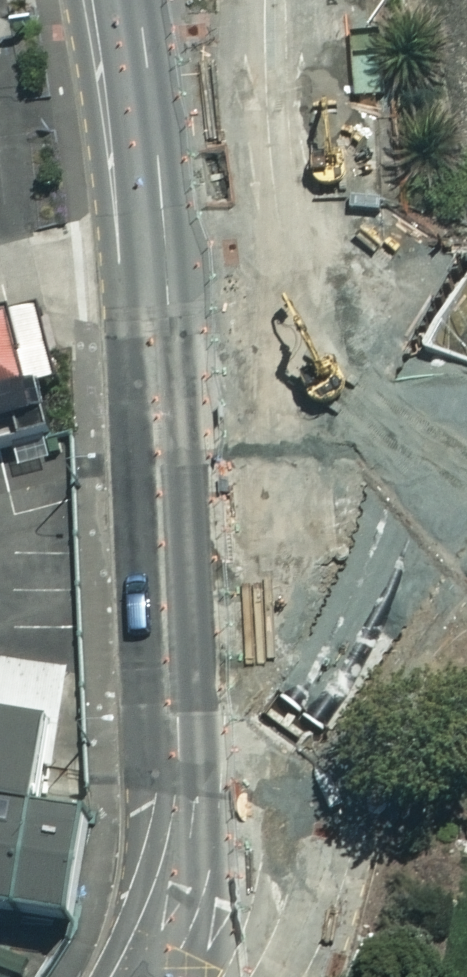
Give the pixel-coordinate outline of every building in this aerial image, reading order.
[(13,294),(0,298),(0,432),(44,422),(13,294)] [(69,660),(0,649),(0,908),(69,919),(85,817),(47,799),(69,660)]
